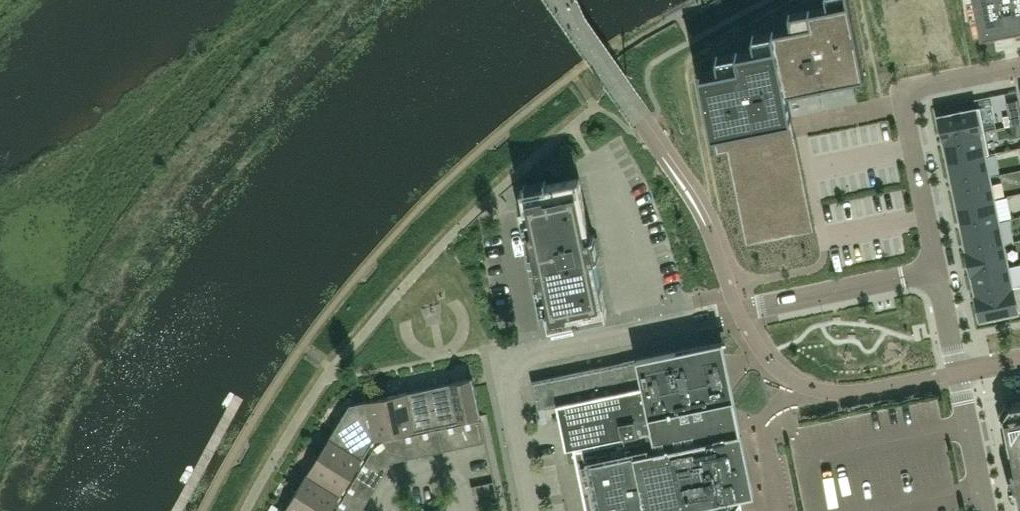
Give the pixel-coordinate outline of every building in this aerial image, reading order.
[(699,72),(711,134),(792,118),(787,92),(853,79),(865,76),(849,0),(827,0),(828,6),(807,10),(807,11),(789,15),(792,27),(771,31),(771,32),(753,35),(756,48),(735,52),(735,53),(717,56),(719,68),(701,72),(699,72)] [(982,28),(1019,21),(1019,0),(976,0),(982,28)] [(1007,101),(1012,125),(1019,123),(1019,106),(1019,99),(1007,101)] [(974,109),(939,116),(944,139),(985,131),(980,108),(974,109)] [(792,118),(711,134),(716,156),(727,153),(746,246),(815,232),(796,138),(792,118)] [(1012,125),(1014,137),(1019,136),(1019,124),(1012,125)] [(985,131),(944,139),(949,162),(989,153),(985,131)] [(989,153),(949,162),(953,184),(988,177),(984,155),(989,154),(989,153)] [(594,235),(591,236),(579,177),(571,179),(521,191),(549,328),(608,315),(596,257),(599,257),(594,235)] [(988,177),(953,184),(958,206),(993,199),(988,177)] [(993,199),(958,206),(963,229),(997,221),(993,199)] [(997,221),(963,229),(967,251),(1002,244),(997,221)] [(1002,244),(967,251),(972,273),(1007,266),(1002,244)] [(972,273),(976,296),(1017,287),(1019,286),(1011,288),(1007,266),(972,273)] [(976,296),(981,319),(1019,311),(1019,286),(1017,287),(976,296)] [(557,406),(566,449),(567,449),(570,463),(576,461),(587,510),(744,510),(742,498),(755,495),(723,341),(708,344),(708,343),(623,361),(623,362),(532,381),(538,410),(557,406)] [(480,416),(472,378),(450,383),(458,421),(480,416)] [(437,425),(458,421),(450,383),(429,387),(437,425)] [(437,425),(429,387),(408,392),(416,430),(437,425)] [(395,434),(416,430),(408,392),(387,397),(395,434)] [(374,439),(395,434),(387,397),(350,404),(374,439)] [(1012,407),(1006,403),(998,416),(1003,419),(1010,451),(1011,450),(1014,464),(1016,463),(1017,471),(1012,472),(1018,502),(1019,502),(1019,405),(1012,407)] [(363,457),(371,444),(374,439),(350,404),(330,437),(363,457)] [(470,445),(465,424),(453,427),(458,448),(470,445)] [(428,455),(423,433),(411,436),(415,457),(428,455)] [(352,475),(363,457),(330,437),(319,455),(352,475)] [(400,460),(396,439),(382,442),(396,461),(400,460)] [(375,447),(364,465),(383,476),(388,467),(375,447)] [(319,455),(308,474),(341,494),(352,475),(319,455)] [(341,494),(308,474),(296,492),(328,510),(330,510),(341,494)] [(357,510),(362,510),(367,502),(348,490),(342,501),(357,510)] [(285,510),(286,510),(328,510),(296,492),(285,510)]
